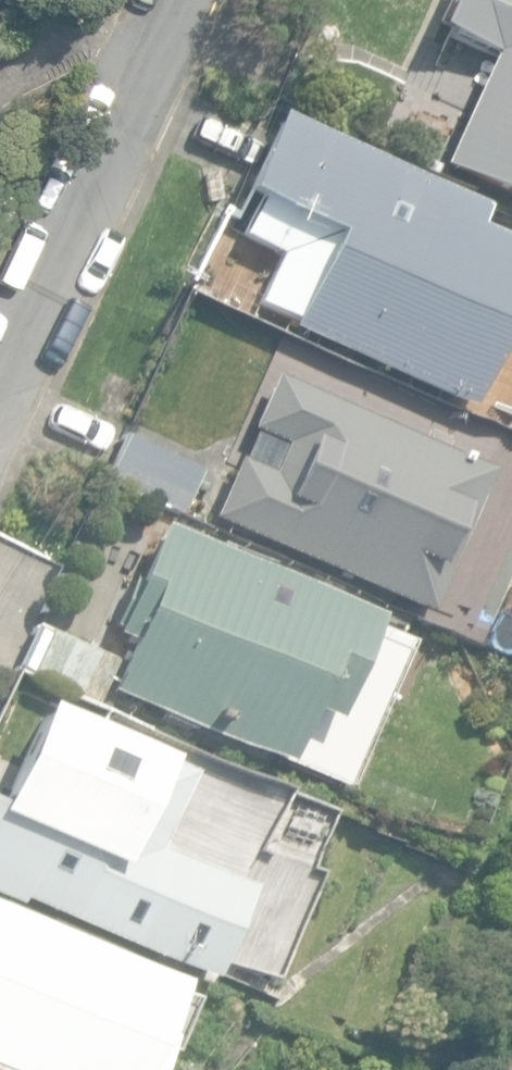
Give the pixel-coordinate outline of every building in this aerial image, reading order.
[(434,28),(490,54),(439,165),(511,199),(511,0),(446,0),(434,28)] [(467,407),(507,320),(511,308),(511,248),(470,229),(479,210),(274,118),(239,194),(254,200),(239,233),(282,252),(260,301),(295,317),(294,320),(291,327),(467,407)] [(212,518),(428,613),(491,470),(274,376),(251,429),(255,431),(242,461),(238,459),(212,518)] [(103,481),(180,516),(185,505),(200,472),(124,436),(103,481)] [(108,691),(281,765),(304,712),(329,723),(373,620),(160,529),(115,633),(131,640),(108,691)] [(97,701),(98,701),(115,661),(35,626),(17,667),(97,701)] [(0,804),(0,820),(40,836),(17,891),(15,896),(212,978),(238,917),(233,915),(243,891),(183,866),(185,861),(160,851),(182,798),(184,799),(194,775),(39,711),(0,804)] [(0,820),(0,884),(17,891),(40,836),(0,820)] [(0,907),(0,1069),(152,1069),(165,1040),(157,1037),(180,984),(0,907)]
